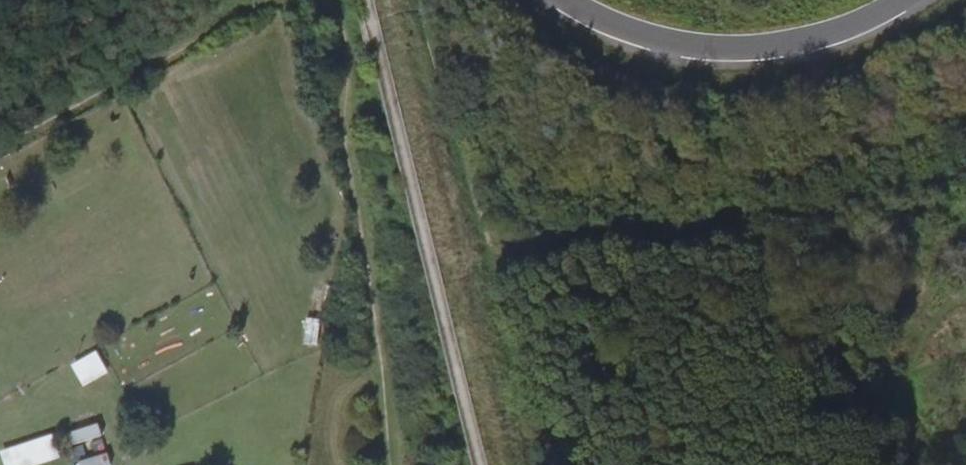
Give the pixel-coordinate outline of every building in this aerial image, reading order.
[(8,464),(34,464),(62,456),(55,432),(3,448),(8,464)]
